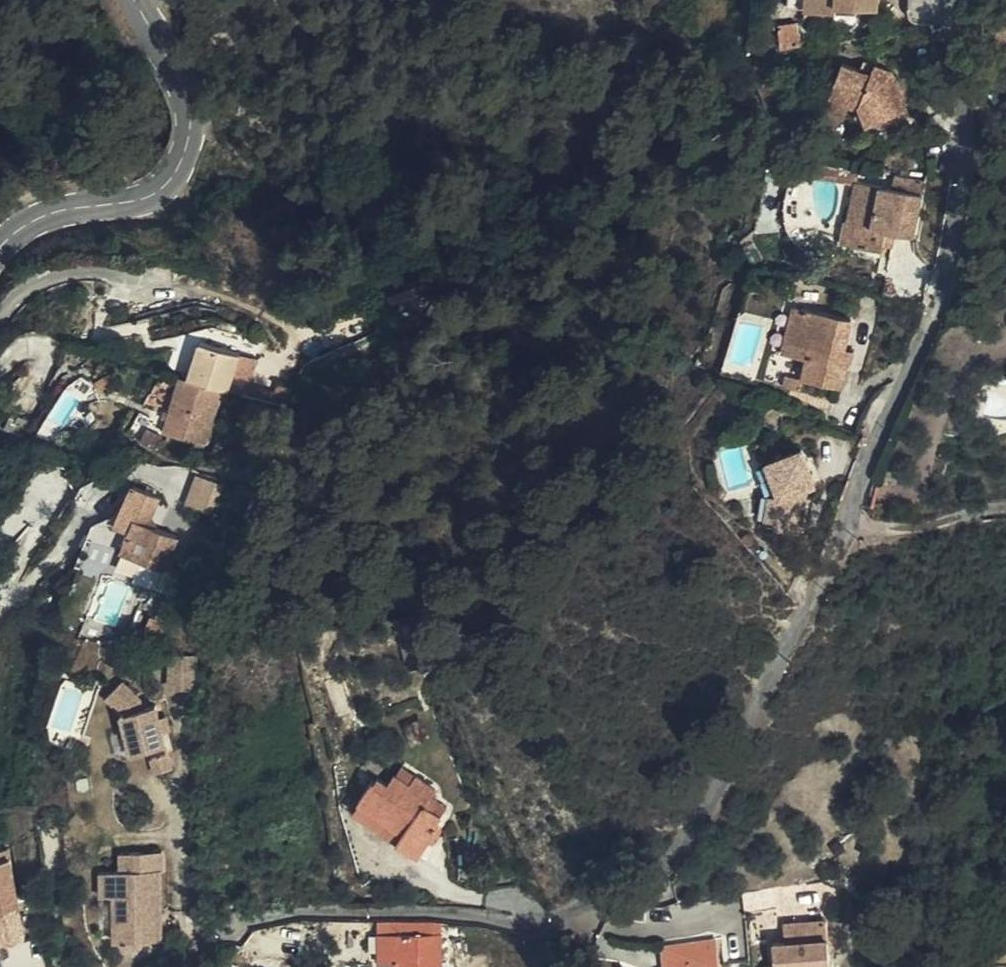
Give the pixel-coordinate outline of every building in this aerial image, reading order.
[(862,10),(882,11),(882,0),(810,0),(810,13),(843,15),(843,9),(862,10)] [(862,109),(867,129),(907,115),(896,78),(873,67),(868,77),(850,67),(835,95),(862,109)] [(883,232),(894,235),(911,240),(928,186),(902,177),(895,191),(860,178),(848,217),(861,221),(854,244),(876,251),(879,245),(883,232)] [(861,221),(848,217),(844,216),(839,238),(854,244),(861,221)] [(889,247),(894,235),(883,232),(879,245),(889,247)] [(841,359),(845,345),(853,318),(800,303),(787,347),(813,354),(807,376),(843,386),(850,362),(841,359)] [(171,373),(206,383),(212,383),(221,342),(180,335),(171,373)] [(854,348),(845,345),(841,359),(850,362),(854,348)] [(193,441),(206,383),(171,373),(164,372),(150,432),(193,441)] [(34,417),(16,408),(8,423),(26,433),(34,417)] [(808,444),(772,456),(782,486),(774,513),(774,519),(798,528),(814,482),(820,480),(808,444)] [(782,486),(772,456),(766,459),(773,483),(765,511),(774,513),(782,486)] [(214,510),(226,480),(199,469),(187,500),(214,510)] [(159,496),(129,484),(113,531),(130,539),(124,558),(168,574),(182,539),(153,528),(156,524),(152,520),(159,496)] [(197,653),(174,654),(174,684),(198,684),(197,653)] [(164,731),(161,716),(157,702),(144,705),(141,692),(126,675),(109,693),(124,707),(135,753),(167,745),(164,731)] [(170,714),(161,716),(164,731),(174,728),(170,714)] [(115,726),(119,750),(129,748),(126,724),(115,726)] [(167,753),(153,756),(156,770),(171,767),(167,753)] [(400,774),(414,785),(420,778),(407,767),(400,774)] [(432,799),(438,793),(420,778),(414,785),(400,774),(399,773),(392,781),(383,774),(381,776),(380,774),(364,793),(405,829),(399,837),(417,852),(436,830),(433,828),(439,821),(431,813),(438,805),(432,799)] [(405,829),(364,793),(357,801),(399,837),(405,829)] [(431,813),(439,821),(447,812),(438,805),(431,813)] [(11,847),(0,849),(0,940),(29,932),(20,891),(11,847)] [(164,850),(121,853),(123,871),(104,871),(105,896),(118,897),(118,940),(163,937),(160,870),(165,869),(164,850)] [(36,887),(20,891),(29,932),(45,928),(36,887)] [(778,966),(833,966),(827,918),(785,923),(787,941),(775,942),(778,966)] [(446,927),(428,928),(384,928),(385,966),(445,966),(446,927)] [(718,940),(664,948),(667,966),(721,966),(718,940)] [(775,942),(769,943),(772,966),(778,966),(775,942)]
